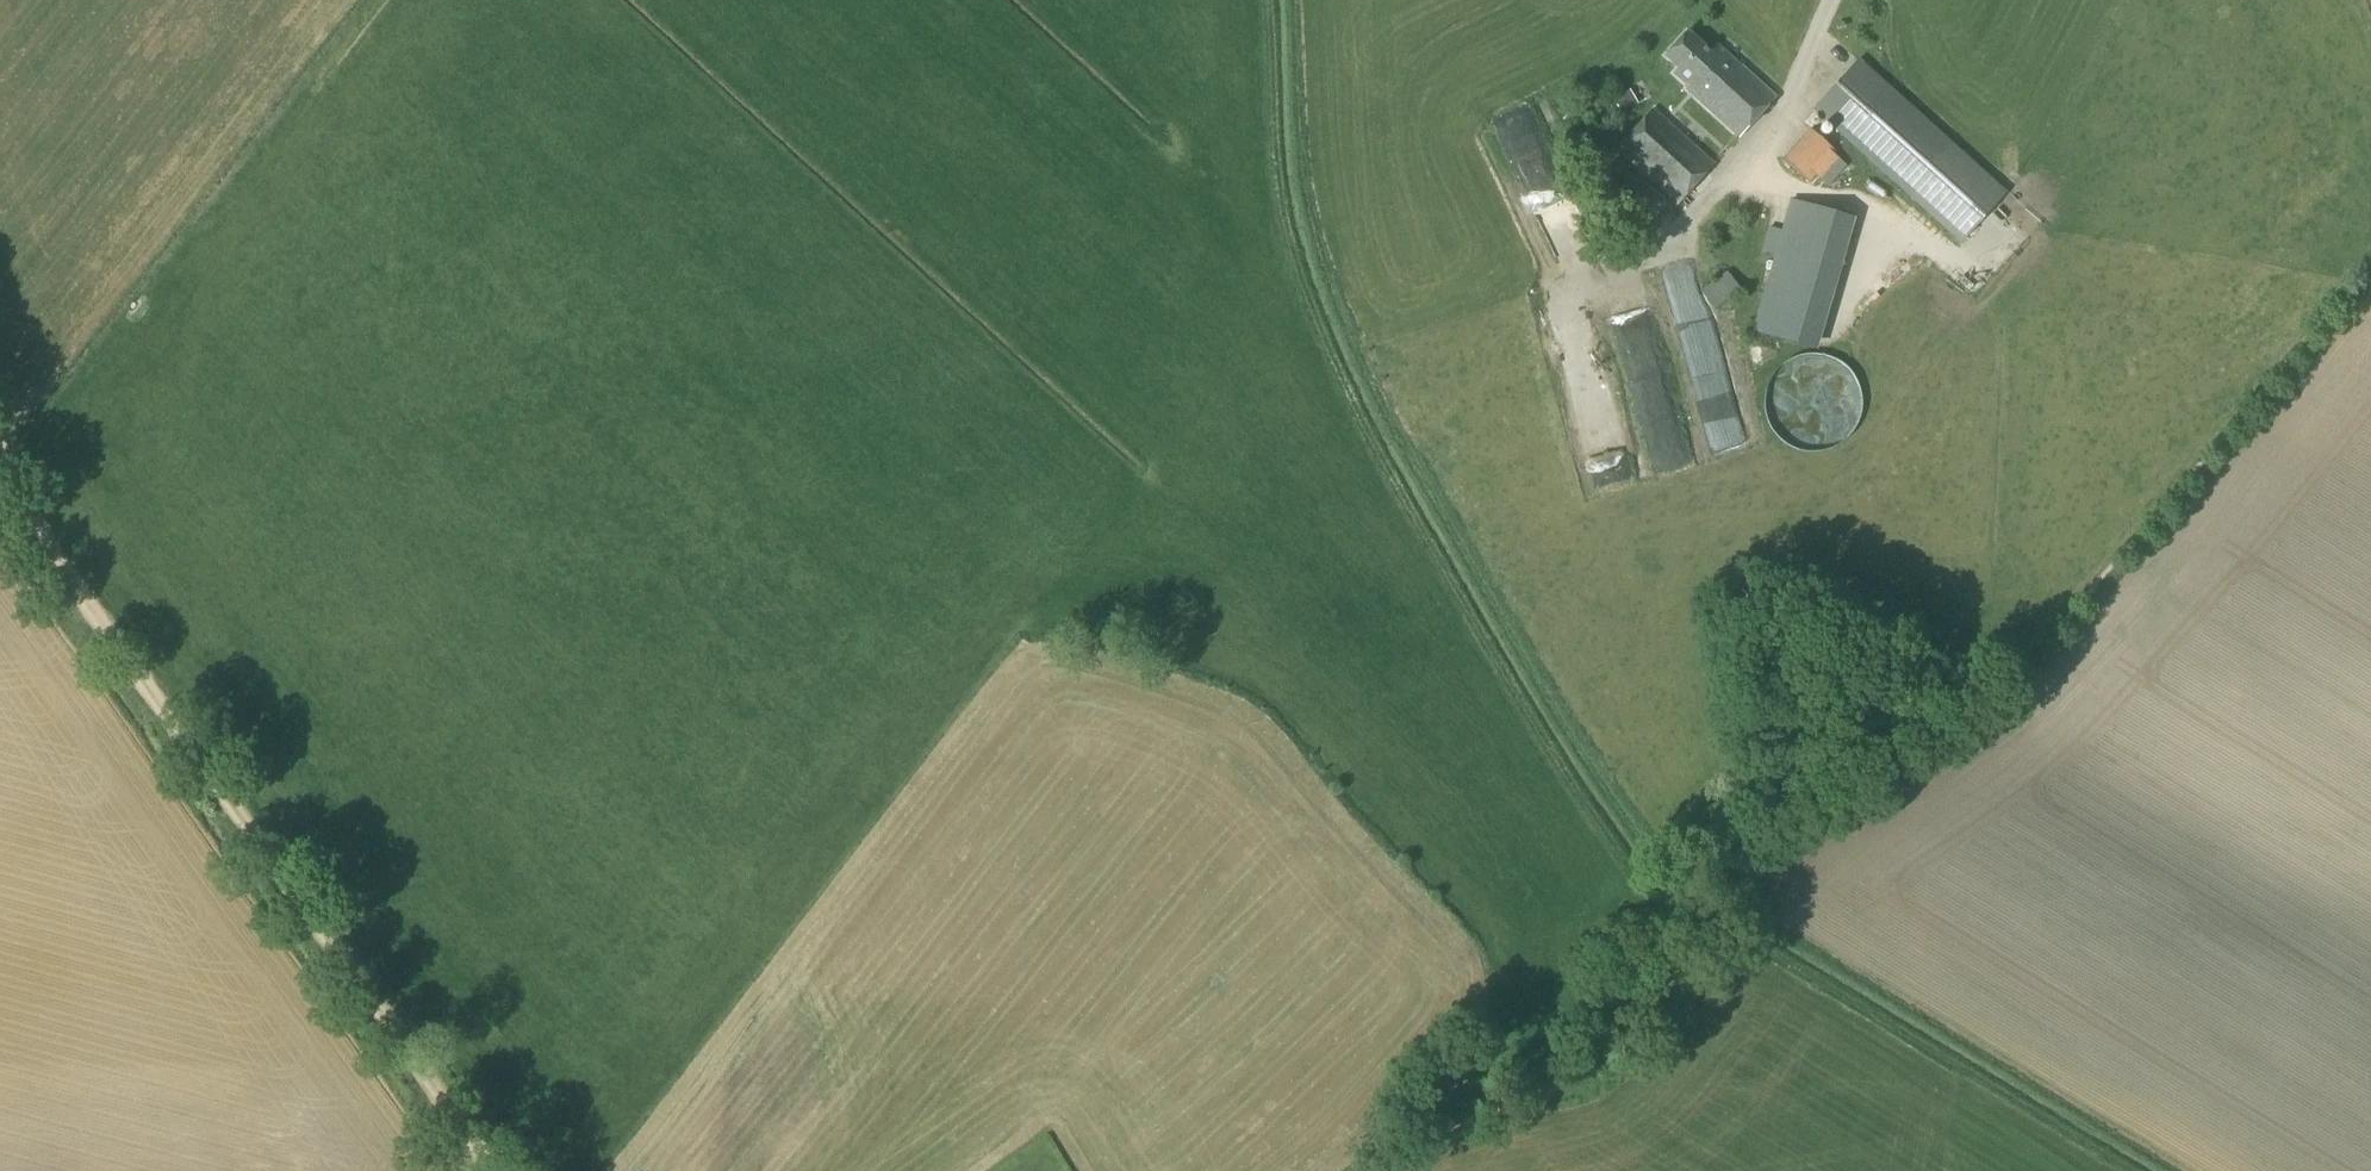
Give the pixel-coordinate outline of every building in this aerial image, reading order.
[(1714,55),(1685,30),(1663,55),(1676,67),(1670,73),(1685,87),(1683,89),(1737,137),(1774,96),(1720,49),(1714,55)] [(1956,241),(2001,192),(1858,60),(1814,110),(1956,241)] [(1677,206),(1714,166),(1653,110),(1616,150),(1677,206)] [(1809,184),(1836,154),(1809,130),(1782,160),(1809,184)] [(1714,310),(1739,291),(1726,272),(1701,291),(1704,296),(1714,310)] [(1737,437),(1746,411),(1718,401),(1708,426),(1737,437)]
